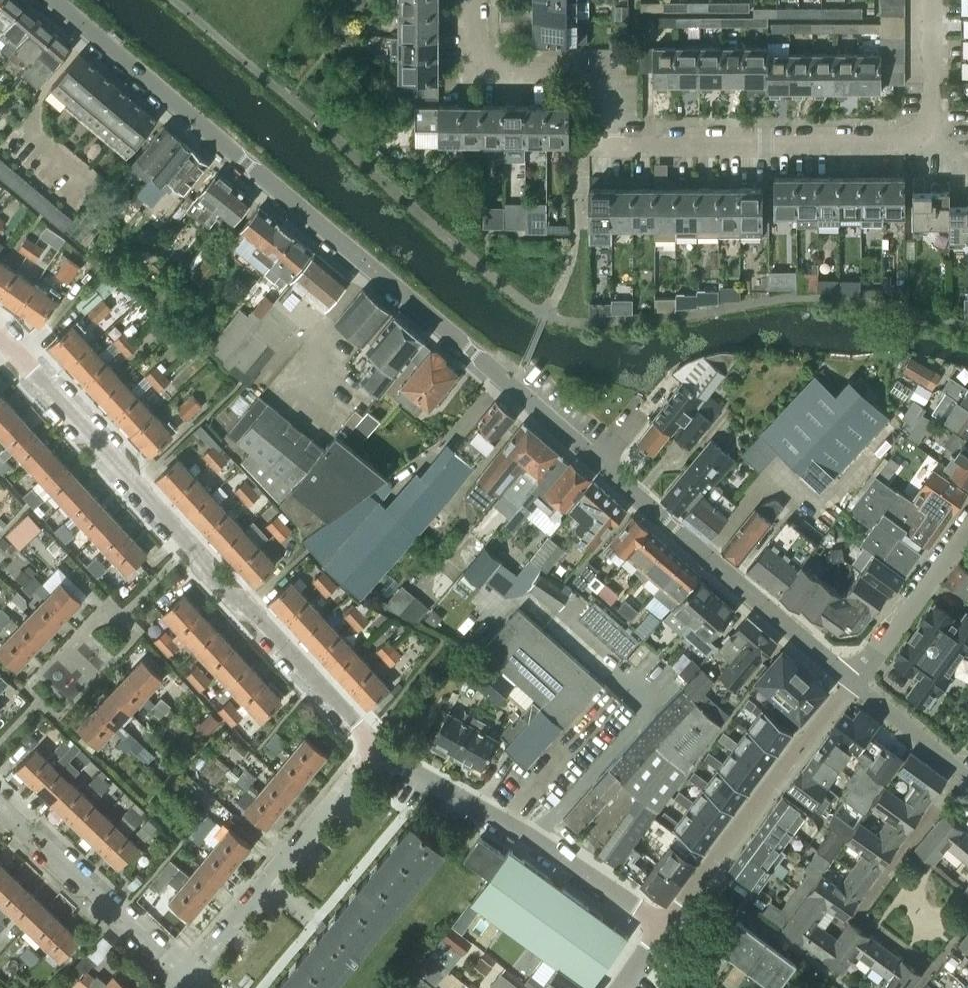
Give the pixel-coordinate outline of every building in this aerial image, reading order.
[(24,6),(17,0),(1,0),(0,2),(0,34),(24,6)] [(439,0),(399,0),(399,14),(439,14),(439,0)] [(589,0),(533,0),(533,9),(520,9),(520,20),(589,20),(589,0)] [(658,12),(658,2),(639,3),(640,12),(658,12)] [(703,12),(703,2),(685,2),(686,12),(703,12)] [(681,12),(681,3),(663,3),(663,12),(681,12)] [(726,12),(726,3),(708,3),(708,12),(726,12)] [(748,12),(748,3),(731,3),(731,12),(748,12)] [(904,15),(904,3),(881,3),(880,15),(904,15)] [(39,19),(24,6),(0,34),(0,36),(14,48),(39,19)] [(627,20),(627,6),(615,6),(615,20),(627,20)] [(793,18),(793,8),(775,9),(775,18),(793,18)] [(770,18),(770,9),(753,9),(752,17),(767,18),(770,18)] [(816,18),(816,9),(798,9),(798,18),(816,18)] [(838,18),(838,9),(820,9),(821,18),(838,18)] [(861,18),(861,9),(843,9),(843,17),(861,18)] [(439,34),(439,14),(399,14),(399,34),(439,34)] [(904,27),(904,15),(880,15),(880,23),(880,27),(904,27)] [(767,27),(767,18),(752,17),(752,18),(749,18),(749,26),(767,27)] [(676,26),(676,18),(658,18),(658,26),(676,26)] [(699,26),(699,18),(681,18),(681,26),(699,26)] [(721,26),(721,18),(703,18),(703,26),(721,26)] [(744,26),(744,18),(726,18),(726,26),(744,26)] [(30,62),(55,33),(39,19),(14,48),(22,54),(30,62)] [(589,43),(589,20),(520,20),(520,30),(533,31),(533,42),(589,43)] [(789,32),(789,23),(771,23),(771,32),(789,32)] [(811,32),(811,23),(793,23),(793,32),(811,32)] [(834,32),(834,23),(816,23),(816,32),(834,32)] [(856,32),(856,23),(838,23),(838,32),(856,32)] [(880,33),(880,27),(880,23),(862,23),(862,32),(880,33)] [(904,38),(904,27),(880,27),(880,33),(880,38),(904,38)] [(47,76),(71,47),(55,33),(30,62),(47,76)] [(439,34),(399,34),(391,34),(391,58),(399,58),(439,58),(439,34)] [(904,50),(904,38),(880,38),(880,50),(904,50)] [(664,84),(676,84),(676,48),(655,48),(655,47),(653,47),(653,48),(653,71),(653,85),(654,85),(654,84),(656,84),(656,90),(664,90),(664,84)] [(766,92),(766,54),(767,54),(767,47),(766,47),(766,48),(744,48),(744,84),(747,84),(747,90),(754,90),(754,84),(766,84),(766,92)] [(653,71),(653,48),(640,48),(640,71),(653,71)] [(699,84),(699,48),(676,48),(676,84),(679,84),(679,91),(686,91),(686,84),(699,84)] [(721,84),(721,48),(699,48),(699,84),(702,84),(702,90),(709,90),(709,84),(721,84)] [(744,84),(744,48),(721,48),(721,84),(724,84),(724,90),(732,90),(732,84),(744,84)] [(904,61),(904,50),(880,50),(880,54),(880,61),(904,61)] [(68,98),(95,66),(79,53),(52,85),(68,98)] [(789,91),(789,54),(767,54),(766,54),(766,92),(768,92),(768,91),(769,91),(769,98),(777,98),(777,91),(789,91)] [(811,91),(811,54),(789,54),(789,91),(792,91),(792,98),(799,98),(799,91),(811,91)] [(834,91),(834,54),(811,54),(811,91),(815,91),(815,98),(822,98),(822,91),(834,91)] [(856,91),(856,54),(834,54),(834,91),(837,91),(837,98),(845,98),(845,91),(856,91)] [(880,73),(880,61),(880,54),(878,54),(856,54),(856,91),(860,91),(860,98),(867,98),(867,91),(878,91),(878,92),(880,92),(880,84),(880,73)] [(415,80),(439,80),(439,58),(399,58),(399,80),(415,80)] [(904,73),(904,61),(880,61),(880,73),(904,73)] [(84,111),(110,80),(95,66),(68,98),(84,111)] [(904,84),(904,73),(880,73),(880,84),(904,84)] [(99,125),(126,93),(110,80),(84,111),(99,125)] [(439,93),(439,80),(415,80),(415,93),(439,93)] [(114,138),(141,106),(126,93),(99,125),(114,138)] [(439,93),(415,93),(415,106),(439,105),(439,104),(439,93)] [(440,144),(461,144),(461,104),(439,104),(439,105),(415,106),(415,130),(439,130),(439,147),(440,147),(440,144)] [(483,144),(483,104),(461,104),(461,144),(483,144)] [(504,144),(504,104),(483,104),(483,144),(504,144)] [(525,144),(525,104),(504,104),(504,144),(525,144)] [(546,144),(546,104),(525,104),(525,144),(546,144)] [(569,144),(569,104),(546,104),(546,144),(569,144)] [(130,151),(157,119),(141,106),(114,138),(130,151)] [(148,178),(180,140),(181,139),(164,124),(131,164),(148,178)] [(162,184),(191,149),(181,140),(149,179),(152,182),(155,178),(162,184)] [(184,192),(208,163),(191,148),(191,149),(162,184),(169,190),(174,184),(184,192)] [(11,167),(3,160),(0,164),(0,177),(2,178),(11,167)] [(9,185),(19,174),(11,167),(2,178),(9,185)] [(217,171),(198,194),(233,223),(252,199),(217,171)] [(17,191),(26,180),(19,174),(9,185),(17,191)] [(797,214),(797,176),(775,176),(775,218),(776,218),(776,215),(797,214)] [(818,222),(818,176),(797,176),(797,214),(818,214),(818,222)] [(840,222),(840,176),(818,176),(818,222),(840,222)] [(861,215),(861,176),(840,176),(840,222),(840,214),(861,215)] [(882,223),(882,215),(882,176),(861,176),(861,215),(861,222),(882,223)] [(904,205),(904,178),(905,176),(882,176),(882,215),(904,215),(905,215),(904,205)] [(25,198),(34,187),(26,180),(17,191),(25,198)] [(33,204),(42,193),(34,187),(25,198),(33,204)] [(612,226),(612,187),(589,187),(589,231),(591,231),(591,226),(612,226)] [(633,226),(633,187),(612,187),(612,226),(633,226)] [(654,226),(655,187),(633,187),(633,226),(654,226)] [(655,238),(676,238),(676,187),(655,187),(654,226),(654,227),(655,227),(655,238)] [(677,235),(698,234),(698,231),(698,187),(676,187),(676,238),(677,238),(677,235)] [(719,231),(719,187),(698,187),(698,231),(719,231)] [(719,187),(719,231),(741,231),(741,187),(719,187)] [(763,234),(763,187),(741,187),(741,231),(741,234),(763,234)] [(949,226),(949,205),(949,192),(912,192),(912,236),(926,236),(926,231),(931,231),(931,226),(941,226),(941,231),(948,231),(948,226),(949,226)] [(40,211),(50,200),(42,193),(33,204),(40,211)] [(112,221),(129,200),(122,194),(105,215),(112,221)] [(48,217),(57,206),(50,200),(40,211),(48,217)] [(122,229),(140,208),(132,202),(115,223),(122,229)] [(21,204),(15,213),(23,218),(29,209),(21,204)] [(269,266),(271,263),(294,235),(295,234),(277,219),(277,220),(259,205),(239,229),(260,247),(255,254),(269,266)] [(949,205),(949,226),(948,226),(948,231),(948,249),(962,249),(962,245),(967,245),(967,240),(967,205),(949,205)] [(56,224),(65,213),(57,206),(48,217),(56,224)] [(63,230),(73,219),(65,213),(56,224),(63,230)] [(288,277),(312,249),(294,235),(271,263),(288,277)] [(27,256),(35,244),(26,238),(18,250),(27,256)] [(35,262),(43,250),(35,244),(27,256),(35,262)] [(156,288),(164,278),(149,265),(154,259),(144,251),(132,267),(143,275),(135,285),(143,292),(150,283),(156,288)] [(224,360),(221,364),(244,383),(245,384),(298,322),(302,325),(312,324),(349,280),(315,252),(274,302),(274,301),(224,360)] [(203,287),(219,268),(206,258),(191,277),(203,287)] [(67,284),(79,266),(68,259),(56,276),(67,284)] [(16,272),(0,261),(0,295),(16,272)] [(34,285),(16,272),(0,295),(0,297),(17,309),(34,285)] [(39,324),(60,294),(51,288),(48,292),(35,284),(34,285),(17,309),(20,310),(18,312),(27,319),(29,317),(39,324)] [(362,345),(391,311),(364,288),(334,322),(362,345)] [(717,290),(696,291),(696,293),(698,305),(718,303),(717,290)] [(696,293),(674,295),(674,297),(675,309),(698,307),(697,305),(696,293)] [(242,309),(209,348),(224,360),(274,301),(266,295),(250,315),(242,309)] [(674,297),(654,297),(654,311),(675,311),(675,309),(674,297)] [(96,322),(111,308),(102,298),(87,312),(96,322)] [(612,304),(589,304),(590,314),(612,314),(612,304)] [(409,358),(422,343),(425,339),(395,314),(366,349),(377,357),(360,377),(379,393),(409,358)] [(68,365),(90,345),(91,344),(81,333),(84,330),(77,321),(50,345),(59,354),(57,356),(65,364),(67,363),(68,365)] [(120,348),(130,339),(123,331),(113,341),(120,348)] [(131,353),(137,346),(130,339),(120,348),(127,356),(131,353)] [(446,388),(458,373),(445,362),(445,356),(436,349),(430,349),(422,343),(409,358),(417,364),(400,384),(403,387),(397,395),(414,408),(420,401),(428,408),(436,399),(439,402),(448,390),(446,388)] [(84,382),(106,362),(90,345),(68,365),(84,382)] [(708,394),(725,373),(724,372),(741,352),(721,351),(704,356),(687,362),(672,373),(684,382),(637,442),(641,445),(640,448),(647,453),(650,452),(654,454),(656,452),(655,451),(670,432),(671,433),(680,421),(684,424),(708,394)] [(925,384),(932,370),(910,357),(903,371),(924,384),(925,384)] [(100,399),(122,379),(106,362),(84,382),(100,399)] [(151,383),(162,373),(155,366),(145,376),(151,383)] [(169,381),(162,373),(151,383),(159,390),(169,381)] [(821,489),(889,416),(850,380),(836,394),(816,375),(741,454),(760,471),(779,451),(821,489)] [(967,389),(950,377),(942,390),(957,400),(967,407),(967,388),(967,389)] [(117,417),(138,398),(122,379),(100,399),(117,417)] [(689,447),(723,406),(708,394),(684,424),(675,436),(689,447)] [(389,487),(384,477),(386,475),(342,439),(336,434),(323,449),(259,395),(228,432),(249,450),(241,460),(307,533),(368,489),(379,499),(389,487)] [(185,420),(201,406),(191,396),(176,410),(185,420)] [(3,398),(0,401),(0,433),(19,415),(3,398)] [(132,434),(153,414),(138,398),(117,417),(132,434)] [(475,465),(516,416),(496,399),(454,448),(475,465)] [(923,413),(926,408),(915,399),(902,417),(906,420),(903,424),(910,430),(923,413)] [(957,400),(945,418),(967,433),(967,407),(957,400)] [(364,438),(380,419),(367,409),(352,428),(364,438)] [(349,431),(361,415),(355,410),(342,425),(349,431)] [(149,453),(175,429),(167,421),(164,424),(154,413),(153,414),(132,434),(133,435),(131,437),(139,445),(141,443),(149,453)] [(918,442),(933,419),(923,413),(910,430),(911,431),(907,436),(918,442)] [(19,415),(0,433),(0,436),(8,444),(0,452),(0,472),(2,474),(11,466),(5,459),(14,451),(14,450),(34,431),(19,415)] [(530,460),(545,441),(523,422),(465,493),(482,507),(494,493),(498,496),(522,469),(523,470),(531,461),(530,460)] [(30,469),(51,449),(34,431),(14,450),(14,451),(30,469)] [(711,439),(690,464),(714,484),(736,460),(711,439)] [(521,501),(561,454),(545,441),(530,460),(531,461),(523,470),(531,477),(524,486),(520,483),(512,493),(521,501)] [(440,549),(461,525),(440,507),(475,465),(454,448),(447,442),(420,474),(415,470),(385,505),(379,499),(368,489),(307,533),(302,537),(325,566),(360,597),(419,531),(440,549)] [(964,445),(961,450),(961,449),(955,458),(960,461),(949,475),(967,488),(967,448),(964,445)] [(209,463),(220,453),(213,446),(202,456),(209,463)] [(46,486),(67,467),(51,449),(30,469),(46,486)] [(216,471),(227,461),(220,453),(209,463),(216,471)] [(556,519),(590,479),(570,462),(567,465),(559,457),(562,454),(561,454),(521,501),(531,509),(537,503),(556,519)] [(173,496),(194,476),(201,470),(194,463),(188,469),(178,459),(157,479),(173,496)] [(690,464),(661,499),(679,513),(686,504),(691,508),(713,485),(714,484),(690,464)] [(83,484),(67,467),(46,486),(62,503),(83,484)] [(945,523),(966,492),(942,476),(941,477),(933,471),(925,482),(935,488),(922,507),(945,523)] [(904,573),(922,549),(879,518),(898,492),(876,475),(849,510),(871,526),(860,541),(874,552),(904,573)] [(189,514),(211,494),(194,476),(173,496),(189,514)] [(241,498),(252,488),(245,480),(234,490),(241,498)] [(592,546),(625,509),(593,481),(568,510),(587,527),(580,535),(592,546)] [(78,521),(99,501),(83,484),(62,503),(78,521)] [(691,508),(683,517),(709,539),(710,537),(709,536),(729,514),(728,513),(737,503),(723,492),(723,487),(719,484),(713,485),(691,508)] [(28,502),(38,494),(32,487),(22,496),(28,502)] [(248,506),(259,496),(252,488),(241,498),(248,506)] [(34,508),(43,500),(38,494),(28,502),(34,508)] [(205,531),(227,511),(211,494),(189,514),(205,531)] [(738,562),(785,505),(775,497),(763,502),(762,504),(767,508),(763,513),(755,507),(721,549),(738,562)] [(94,538),(115,519),(99,501),(78,521),(94,538)] [(221,549),(243,529),(227,511),(205,531),(221,549)] [(273,533),(283,523),(277,515),(266,525),(273,533)] [(627,556),(649,530),(632,515),(603,549),(611,557),(618,549),(627,556)] [(110,555),(131,536),(115,519),(94,538),(110,555)] [(801,563),(817,543),(787,519),(749,567),(746,570),(776,594),(777,593),(801,563)] [(489,521),(477,536),(484,542),(496,528),(489,521)] [(60,537),(69,529),(63,522),(54,531),(60,537)] [(280,540),(290,531),(283,523),(273,533),(280,540)] [(66,543),(75,535),(69,529),(60,537),(66,543)] [(237,566),(258,546),(243,529),(221,549),(237,566)] [(640,576),(666,545),(649,530),(627,556),(626,557),(630,560),(631,560),(638,566),(634,571),(640,576)] [(546,569),(564,548),(548,534),(530,556),(531,557),(546,569)] [(131,568),(147,554),(131,536),(110,555),(126,573),(131,568)] [(478,584),(499,559),(483,545),(461,570),(478,584)] [(660,586),(683,560),(666,545),(640,576),(645,580),(649,576),(660,586)] [(253,584),(275,564),(258,546),(237,566),(253,584)] [(898,582),(904,573),(874,552),(852,582),(880,601),(887,591),(890,594),(891,592),(888,590),(893,583),(898,582)] [(531,557),(530,556),(514,575),(509,570),(496,585),(509,596),(522,593),(528,587),(530,589),(544,568),(531,557)] [(92,572),(101,563),(95,557),(86,565),(92,572)] [(582,588),(599,569),(589,560),(572,580),(582,588)] [(673,605),(700,574),(683,560),(660,586),(672,595),(668,600),(673,605)] [(98,578),(107,570),(101,563),(92,572),(98,578)] [(811,613),(830,586),(801,563),(777,593),(797,607),(799,608),(801,606),(811,613)] [(959,563),(946,581),(962,593),(962,592),(967,596),(967,570),(959,563)] [(532,590),(559,608),(573,588),(563,582),(543,569),(530,589),(532,590)] [(319,588),(329,578),(322,570),(312,580),(319,588)] [(36,590),(42,583),(32,574),(26,581),(36,590)] [(691,623),(716,594),(698,578),(700,575),(700,574),(673,605),(673,607),(691,623)] [(326,596),(337,586),(329,578),(319,588),(326,596)] [(36,590),(26,581),(20,587),(30,596),(36,590)] [(81,600),(61,581),(45,598),(65,617),(81,600)] [(286,618),(307,599),(291,581),(270,601),(286,618)] [(611,603),(619,594),(605,582),(597,591),(611,603)] [(858,629),(870,612),(871,613),(880,601),(852,582),(844,593),(840,594),(830,586),(811,613),(822,621),(823,620),(840,632),(858,629)] [(399,614),(414,596),(401,586),(384,607),(399,614)] [(17,590),(10,598),(23,609),(26,605),(25,598),(17,590)] [(602,601),(593,593),(576,611),(585,619),(602,601)] [(161,648),(200,612),(184,594),(163,614),(172,624),(154,640),(161,648)] [(709,639),(734,610),(716,594),(691,623),(709,639)] [(415,622),(427,606),(414,596),(399,614),(415,622)] [(65,617),(45,598),(28,615),(49,635),(65,617)] [(302,636),(323,617),(307,599),(286,618),(302,636)] [(630,620),(638,611),(624,599),(617,608),(630,620)] [(610,609),(602,601),(585,619),(594,627),(610,609)] [(921,675),(908,693),(924,704),(926,703),(929,705),(939,691),(944,690),(949,683),(948,678),(950,676),(946,673),(964,649),(967,651),(967,650),(967,612),(966,611),(957,624),(950,620),(953,616),(935,603),(932,607),(931,606),(919,622),(921,623),(908,641),(907,640),(895,656),(897,657),(894,660),(912,673),(914,670),(921,675)] [(351,622),(361,613),(355,606),(344,615),(351,622)] [(602,683),(519,607),(481,649),(535,697),(501,735),(508,742),(505,747),(527,766),(602,683)] [(0,609),(0,621),(3,624),(9,618),(0,609)] [(619,617),(610,609),(594,627),(603,635),(619,617)] [(143,626),(153,617),(147,610),(137,619),(143,626)] [(195,649),(217,629),(200,612),(161,648),(168,655),(186,639),(195,649)] [(358,630),(369,621),(361,613),(351,622),(358,630)] [(49,635),(28,615),(12,633),(32,652),(49,635)] [(747,644),(761,628),(747,616),(718,649),(731,661),(746,644),(747,644)] [(318,653),(339,634),(323,617),(302,636),(318,653)] [(628,625),(619,617),(603,635),(612,643),(628,625)] [(642,620),(634,629),(644,638),(652,629),(642,620)] [(637,634),(628,625),(612,643),(621,651),(637,634)] [(736,688),(777,642),(761,628),(747,644),(746,644),(731,661),(720,673),(736,688)] [(211,666),(233,647),(217,629),(195,649),(211,666)] [(32,652),(12,633),(0,645),(0,653),(16,669),(32,652)] [(355,651),(339,634),(318,653),(334,671),(355,651)] [(393,648),(386,640),(376,650),(383,657),(393,648)] [(643,640),(627,658),(636,666),(652,648),(643,640)] [(228,684),(249,664),(233,647),(211,666),(228,684)] [(390,665),(401,656),(393,648),(383,657),(390,665)] [(782,650),(756,681),(779,700),(805,670),(782,650)] [(350,689),(371,669),(355,651),(334,671),(350,689)] [(163,677),(142,658),(126,675),(132,681),(146,694),(163,677)] [(244,701),(265,682),(249,664),(228,684),(244,701)] [(193,683),(203,673),(196,665),(186,675),(193,683)] [(487,695),(504,676),(493,666),(477,686),(487,695)] [(703,693),(714,680),(702,667),(681,688),(696,701),(703,693)] [(366,706),(387,686),(371,669),(350,689),(366,706)] [(805,670),(779,700),(801,719),(827,689),(805,670)] [(200,690),(210,681),(203,673),(193,683),(200,690)] [(130,711),(146,694),(132,681),(126,675),(110,693),(130,711)] [(498,704),(514,685),(504,676),(487,695),(498,704)] [(259,718),(281,699),(265,682),(244,701),(259,718)] [(643,830),(654,816),(722,724),(696,701),(681,688),(657,712),(563,818),(578,833),(607,800),(608,800),(624,783),(639,795),(598,853),(615,865),(632,844),(633,845),(643,830)] [(113,729),(130,711),(110,693),(93,710),(113,729)] [(170,705),(161,696),(155,702),(164,711),(168,707),(170,705)] [(751,711),(756,704),(749,698),(743,705),(751,711)] [(226,718),(236,709),(228,700),(218,710),(226,718)] [(158,718),(164,711),(155,702),(149,709),(158,718)] [(871,733),(879,722),(860,708),(853,718),(845,711),(830,731),(831,732),(853,748),(851,751),(854,754),(857,750),(858,751),(871,733)] [(232,725),(243,716),(236,709),(226,718),(232,725)] [(97,747),(113,729),(93,710),(77,727),(97,747)] [(456,753),(472,724),(477,717),(466,710),(461,719),(447,711),(431,739),(433,741),(430,746),(446,755),(449,750),(456,753)] [(748,730),(775,750),(788,732),(761,712),(748,730)] [(498,739),(472,724),(456,753),(481,768),(498,739)] [(145,727),(139,733),(152,746),(157,740),(145,727)] [(761,769),(775,750),(748,730),(734,750),(761,769)] [(137,740),(131,734),(128,731),(122,737),(132,745),(137,740)] [(286,739),(277,731),(271,738),(281,746),(286,739)] [(731,737),(724,731),(718,738),(722,741),(726,744),(731,737)] [(853,748),(831,732),(817,750),(839,767),(851,751),(853,748)] [(833,827),(832,828),(845,839),(855,826),(854,826),(902,760),(903,759),(904,758),(877,739),(871,733),(858,751),(857,750),(854,754),(860,758),(854,766),(857,768),(845,783),(849,786),(840,797),(844,799),(833,813),(832,826),(833,827)] [(327,754),(305,736),(290,754),(311,772),(327,754)] [(61,756),(73,743),(66,737),(54,750),(60,755),(61,756)] [(132,745),(122,737),(116,744),(126,752),(132,745)] [(275,753),(281,747),(281,746),(271,738),(265,745),(275,753)] [(710,757),(749,785),(761,769),(734,750),(726,744),(722,741),(710,757)] [(52,765),(52,764),(35,748),(16,768),(33,784),(52,765)] [(79,748),(75,753),(86,764),(90,760),(79,748)] [(839,767),(817,750),(803,769),(825,785),(839,767)] [(921,813),(947,778),(910,751),(897,770),(914,783),(903,799),(902,799),(921,813)] [(311,772),(290,754),(275,772),(296,790),(311,772)] [(50,801),(69,781),(58,770),(66,761),(61,756),(60,755),(52,764),(52,765),(33,784),(50,801)] [(736,803),(749,785),(710,757),(697,774),(736,803)] [(250,783),(256,776),(246,768),(240,774),(250,783)] [(828,787),(825,785),(803,769),(802,768),(788,788),(821,812),(830,800),(823,794),(828,787)] [(296,790),(275,772),(260,790),(281,808),(296,790)] [(95,788),(104,779),(98,773),(89,782),(95,788)] [(266,827),(281,808),(260,790),(250,783),(240,774),(235,781),(245,789),(236,800),(245,808),(244,809),(238,817),(251,828),(258,820),(266,827)] [(723,821),(736,803),(697,774),(684,792),(723,821)] [(101,794),(110,785),(104,779),(95,788),(101,794)] [(68,818),(86,797),(69,781),(50,801),(68,818)] [(895,848),(921,813),(902,799),(903,799),(885,786),(871,805),(889,818),(877,834),(895,848)] [(709,838),(723,821),(684,792),(671,810),(709,838)] [(807,813),(783,795),(769,813),(794,831),(807,813)] [(103,813),(86,797),(68,818),(84,833),(103,813)] [(129,821),(137,812),(131,806),(123,815),(129,821)] [(135,827),(144,818),(137,812),(129,821),(135,827)] [(129,821),(123,815),(114,824),(103,813),(84,833),(101,850),(120,830),(129,821)] [(794,831),(769,813),(756,831),(780,849),(794,831)] [(944,813),(915,847),(933,862),(947,846),(963,859),(967,853),(967,833),(944,813)] [(205,838),(216,823),(206,815),(194,829),(205,838)] [(702,852),(654,816),(643,830),(661,843),(658,848),(664,853),(656,863),(680,881),(694,863),(702,852)] [(870,883),(895,848),(877,834),(860,821),(846,840),(863,853),(851,870),(870,883)] [(387,910),(440,846),(411,822),(339,910),(274,987),(322,987),(387,910)] [(236,864),(251,846),(229,828),(214,845),(236,864)] [(832,828),(825,837),(839,848),(845,839),(832,828)] [(199,845),(205,838),(194,829),(188,836),(199,845)] [(137,846),(131,840),(120,830),(101,850),(119,866),(131,853),(137,846)] [(780,849),(756,831),(743,849),(772,870),(778,862),(773,859),(780,849)] [(628,936),(509,849),(505,855),(480,836),(464,857),(483,871),(476,880),(483,885),(471,900),(590,987),(628,936)] [(829,861),(839,848),(825,837),(817,847),(819,849),(817,851),(829,861)] [(640,850),(633,845),(632,844),(615,865),(624,872),(633,860),(640,850)] [(219,883),(236,864),(214,845),(198,864),(219,883)] [(772,870),(743,849),(730,867),(759,889),(772,870)] [(817,878),(829,861),(817,851),(804,868),(809,871),(817,877),(817,878)] [(219,883),(198,864),(189,875),(169,859),(164,866),(205,900),(219,883)] [(11,874),(0,863),(0,885),(11,874)] [(665,900),(680,881),(656,863),(649,872),(641,866),(633,876),(665,900)] [(205,900),(164,866),(149,884),(159,893),(168,882),(177,889),(168,901),(189,919),(205,900)] [(844,919),(870,883),(851,870),(839,886),(822,874),(809,892),(827,906),(844,919)] [(802,898),(817,877),(809,871),(794,892),(802,898)] [(29,891),(11,874),(0,885),(0,918),(1,919),(9,911),(29,891)] [(41,910),(45,906),(29,891),(9,911),(25,926),(41,910)] [(781,927),(802,898),(794,892),(781,910),(771,902),(764,910),(762,912),(781,927)] [(837,939),(815,923),(827,906),(809,892),(783,928),(824,958),(837,939)] [(462,932),(480,910),(479,910),(480,909),(470,901),(463,910),(453,924),(462,932)] [(42,943),(62,923),(45,906),(41,910),(25,926),(42,943)] [(736,961),(757,933),(737,919),(716,946),(736,961)] [(885,947),(850,921),(837,939),(824,958),(842,971),(855,954),(872,966),(885,947)] [(60,959),(79,939),(62,923),(42,943),(60,959)] [(462,952),(470,942),(452,928),(444,938),(462,952)] [(755,975),(775,948),(757,933),(736,961),(755,975)] [(967,953),(967,934),(958,945),(967,953)] [(25,960),(34,951),(28,945),(19,954),(25,960)] [(885,947),(872,966),(888,978),(881,987),(910,987),(921,973),(885,947)] [(795,962),(775,948),(755,975),(772,987),(777,987),(795,962)] [(32,966),(40,957),(34,951),(25,960),(32,966)] [(70,969),(79,977),(92,987),(131,987),(114,974),(106,983),(97,975),(94,978),(86,971),(96,961),(86,952),(70,969)] [(450,969),(431,953),(418,969),(436,984),(450,969)] [(546,958),(540,966),(551,974),(543,985),(547,987),(587,987),(546,958)] [(500,973),(490,985),(494,987),(519,987),(500,973)] [(79,977),(73,983),(79,987),(92,987),(79,977)] [(433,987),(424,979),(416,987),(433,987)]
